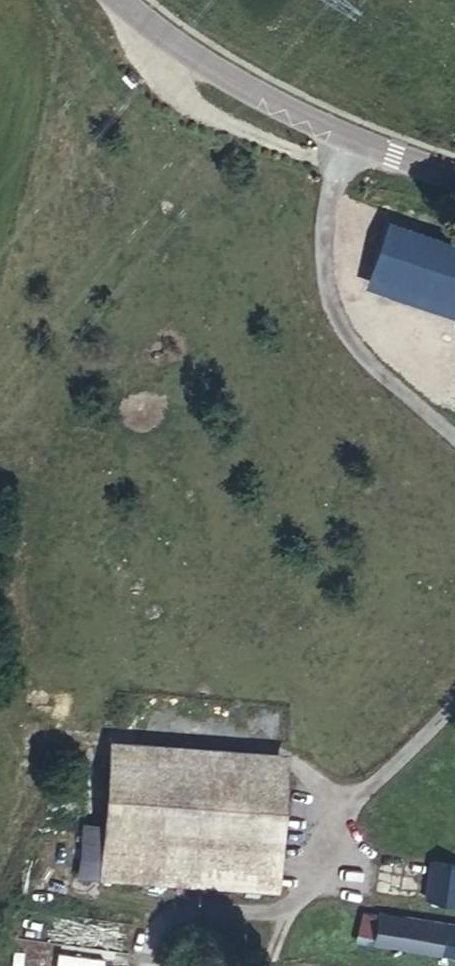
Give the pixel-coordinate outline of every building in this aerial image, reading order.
[(425,232),(426,206),(394,203),(391,230),(425,232)] [(432,300),(445,208),(426,206),(425,232),(391,230),(378,336),(412,337),(418,299),(432,300)] [(291,829),(294,766),(113,751),(109,814),(291,829)] [(288,885),(291,829),(109,814),(104,871),(288,885)] [(435,853),(430,892),(454,895),(454,856),(435,853)] [(377,938),(382,904),(366,901),(359,934),(377,938)] [(382,904),(377,938),(454,951),(454,918),(382,904)] [(102,954),(56,952),(56,965),(101,965),(102,954)]
